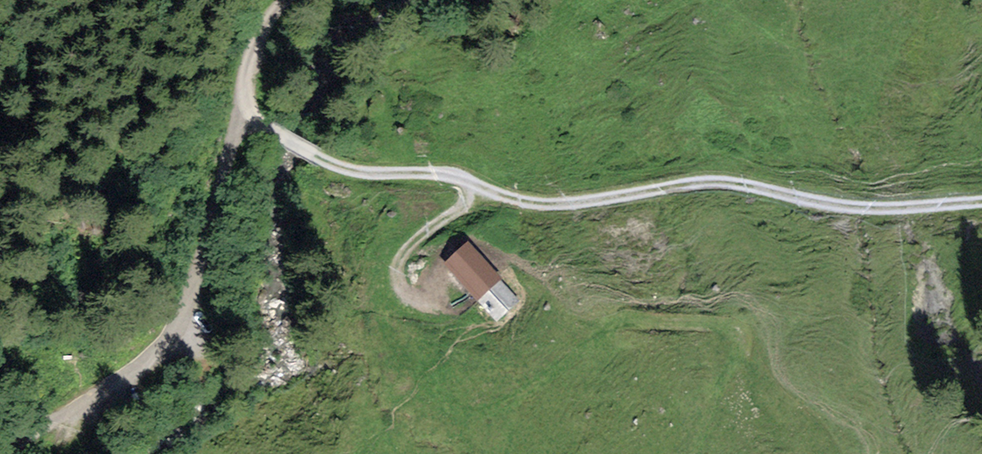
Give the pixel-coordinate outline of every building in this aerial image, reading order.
[(518,303),(471,250),(451,268),(498,321),(518,303)]
